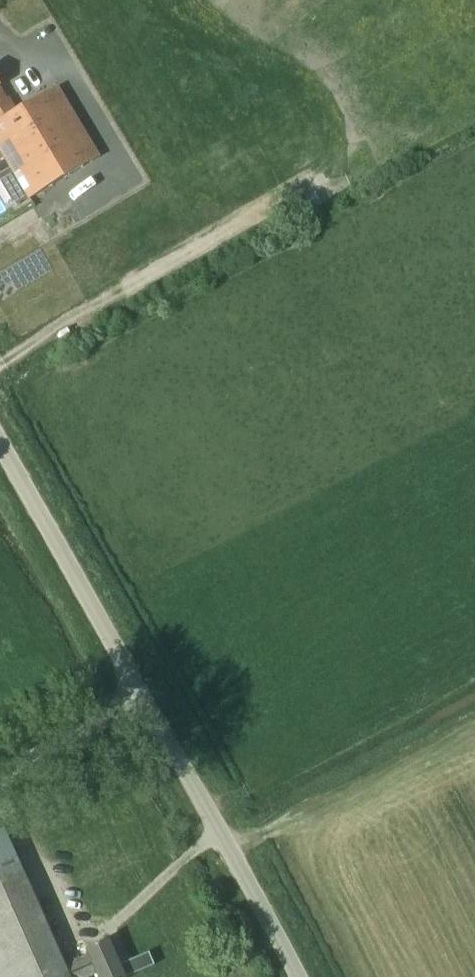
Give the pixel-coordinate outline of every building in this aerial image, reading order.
[(59,85),(14,111),(0,87),(0,150),(29,199),(101,156),(59,85)] [(0,830),(0,976),(93,976),(98,974),(100,976),(126,976),(125,976),(155,964),(149,951),(120,964),(109,939),(87,949),(89,954),(65,964),(5,828),(0,830)]
